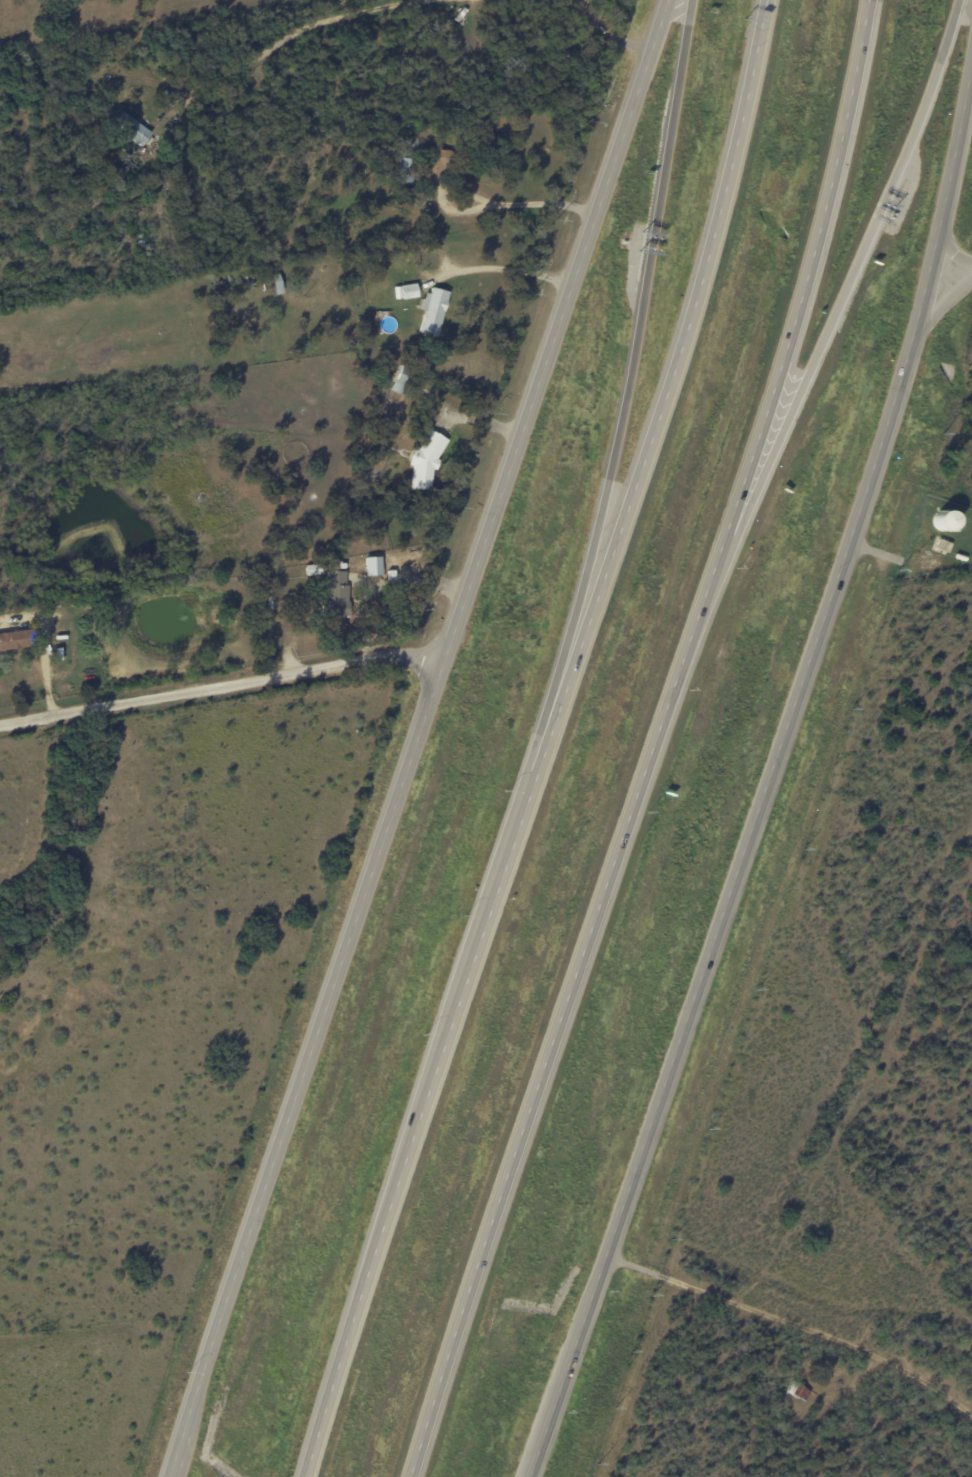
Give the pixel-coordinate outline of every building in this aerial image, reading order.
[(112,124),(140,146),(150,133),(121,111),(112,124)] [(451,151),(435,149),(433,164),(426,164),(424,183),(439,184),(441,167),(449,168),(451,151)] [(393,181),(406,184),(412,161),(399,157),(393,181)] [(401,300),(417,297),(415,283),(399,286),(401,300)] [(447,291),(430,288),(428,294),(422,293),(418,309),(423,311),(418,333),(436,337),(447,291)] [(389,391),(407,397),(415,371),(398,365),(389,391)] [(430,490),(431,477),(437,464),(438,457),(447,439),(428,429),(419,448),(414,447),(409,457),(408,465),(411,466),(409,488),(430,490)] [(380,556),(364,557),(364,576),(380,575),(380,556)] [(347,571),(327,571),(326,616),(346,616),(347,571)] [(31,628),(0,633),(0,650),(34,645),(31,628)] [(784,1393),(805,1401),(809,1390),(789,1382),(784,1393)]
